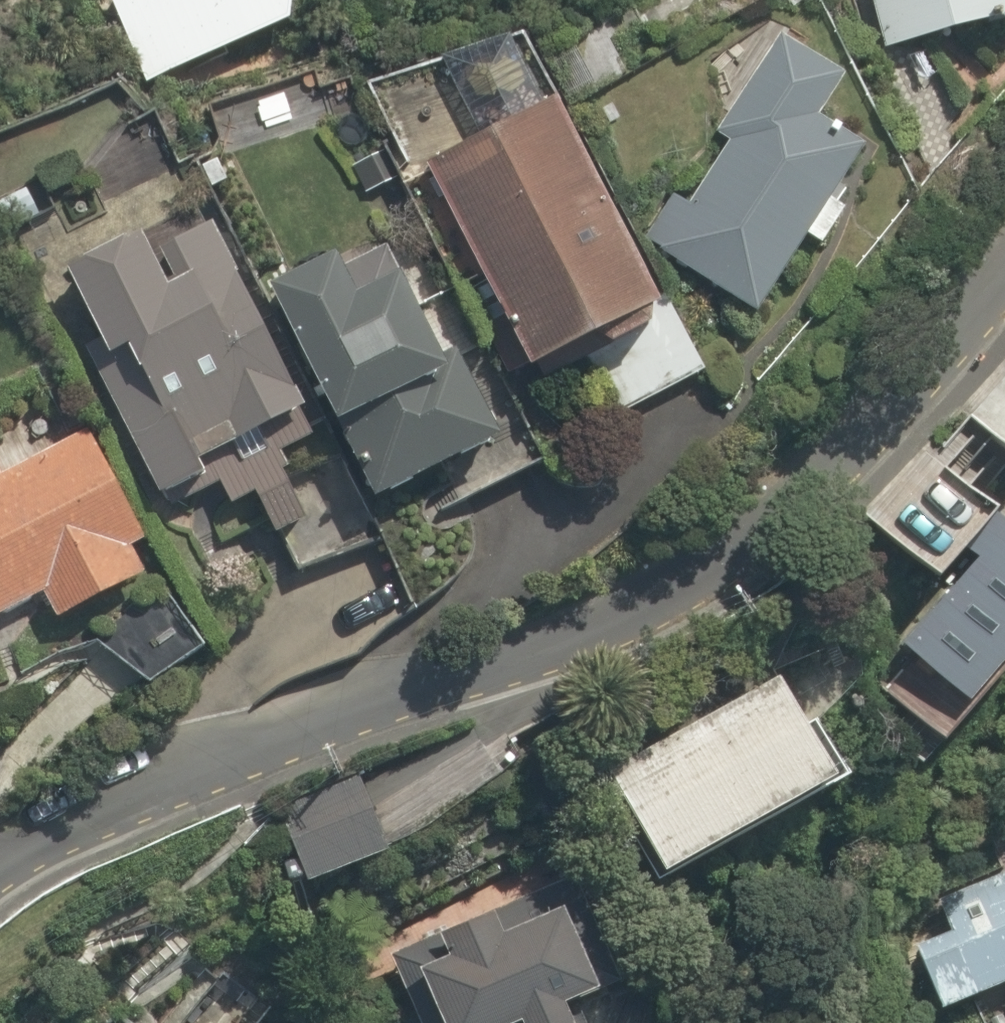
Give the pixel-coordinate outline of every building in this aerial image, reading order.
[(139,90),(332,0),(96,0),(139,90)] [(884,45),(1004,16),(1004,0),(873,0),(884,45)] [(640,242),(752,312),(859,142),(815,114),(842,71),(774,28),(706,135),(720,144),(682,206),(668,198),(640,242)] [(551,92),(415,162),(519,363),(655,293),(551,92)] [(37,268),(146,505),(208,477),(216,494),(241,482),(287,583),(382,540),(343,456),(274,487),(259,452),(308,430),(200,194),(37,268)] [(333,420),(369,495),(490,437),(448,349),(424,360),(384,277),(333,301),(310,253),(253,281),(319,416),(333,420)] [(968,415),(1004,441),(1004,363),(968,415)] [(44,614),(134,571),(122,545),(133,540),(80,428),(0,466),(0,598),(29,584),(44,614)] [(1003,520),(933,462),(881,525),(950,583),(1003,520)] [(916,641),(985,697),(1004,673),(1004,533),(916,641)] [(173,599),(99,638),(147,678),(200,650),(173,599)] [(621,767),(679,873),(847,781),(789,675),(621,767)] [(283,813),(307,882),(394,852),(370,783),(283,813)] [(942,1005),(1004,980),(1004,872),(906,910),(942,1005)] [(423,1022),(592,1022),(584,1006),(626,986),(576,877),(394,961),(423,1022)]
